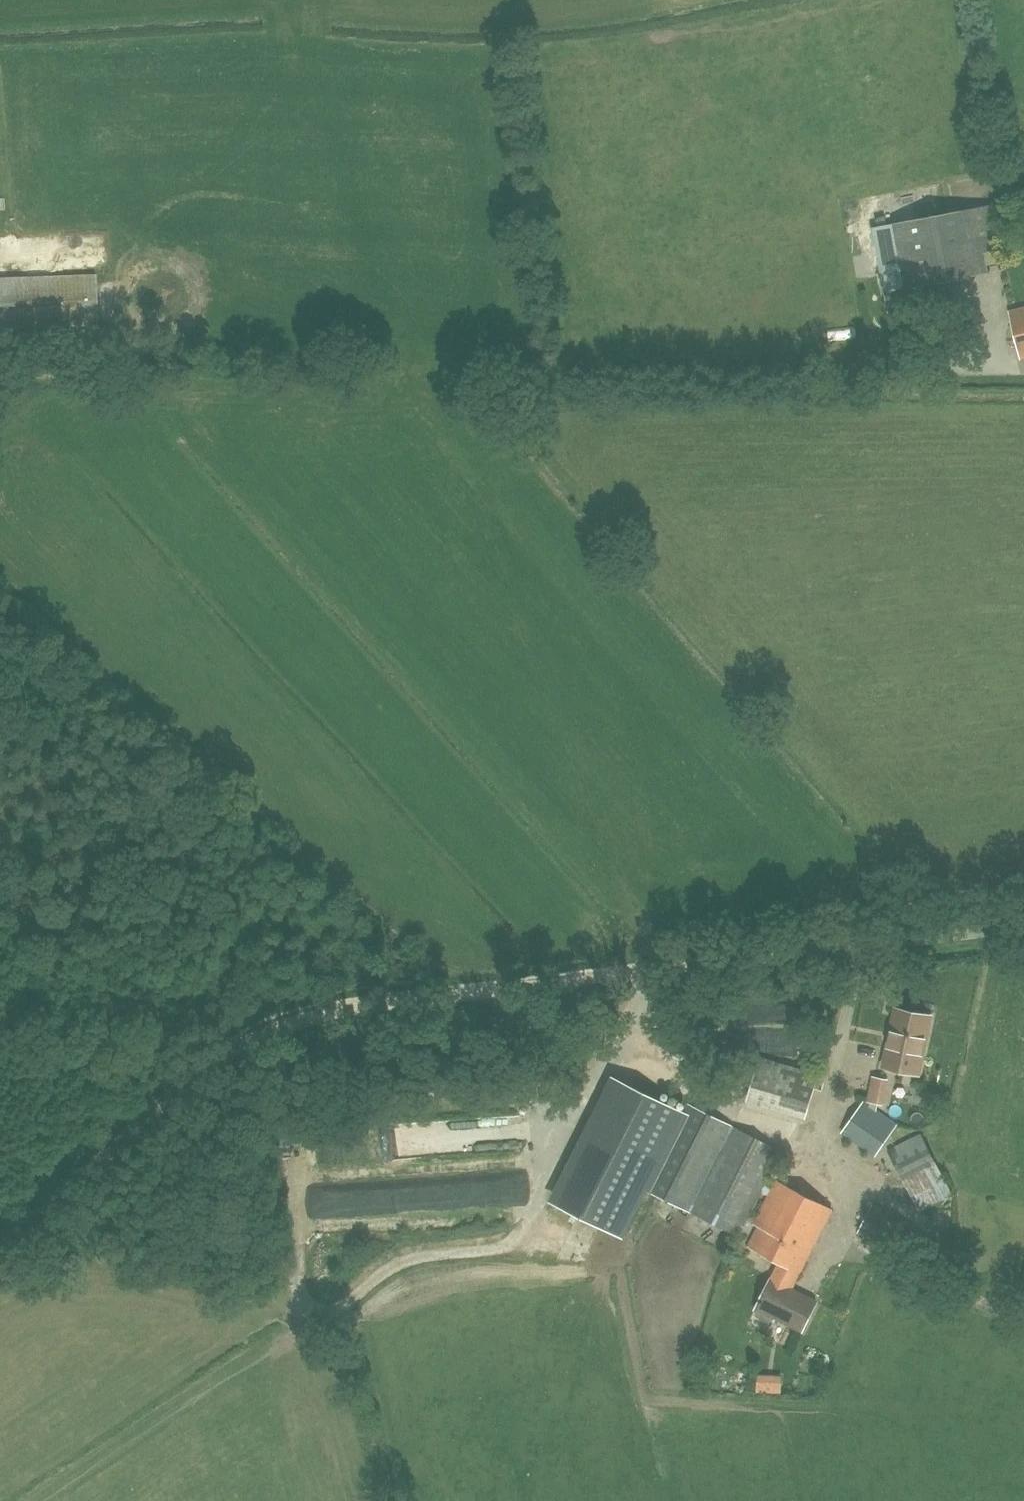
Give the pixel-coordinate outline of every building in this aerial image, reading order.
[(995,205),(874,228),(886,292),(890,312),(912,307),(908,288),(987,272),(983,252),(1003,249),(995,205)] [(165,267),(140,291),(170,321),(194,298),(165,267)] [(0,279),(0,327),(98,324),(96,275),(0,279)] [(1023,357),(1023,308),(1009,311),(1021,358),(1023,357)] [(896,1009),(883,1067),(919,1074),(931,1017),(896,1009)] [(818,1077),(761,1058),(748,1097),(806,1115),(818,1077)] [(878,1074),(868,1099),(884,1105),(894,1081),(878,1074)] [(865,1103),(844,1133),(876,1155),(897,1125),(865,1103)] [(738,1236),(746,1220),(767,1178),(781,1151),(689,1104),(646,1189),(738,1236)] [(903,1180),(936,1163),(921,1134),(888,1151),(903,1180)] [(767,1178),(746,1220),(758,1226),(748,1246),(779,1263),(756,1309),(775,1319),(775,1317),(802,1331),(817,1302),(792,1290),(832,1210),(776,1180),(775,1182),(767,1178)] [(902,1255),(917,1226),(874,1204),(859,1233),(902,1255)]
